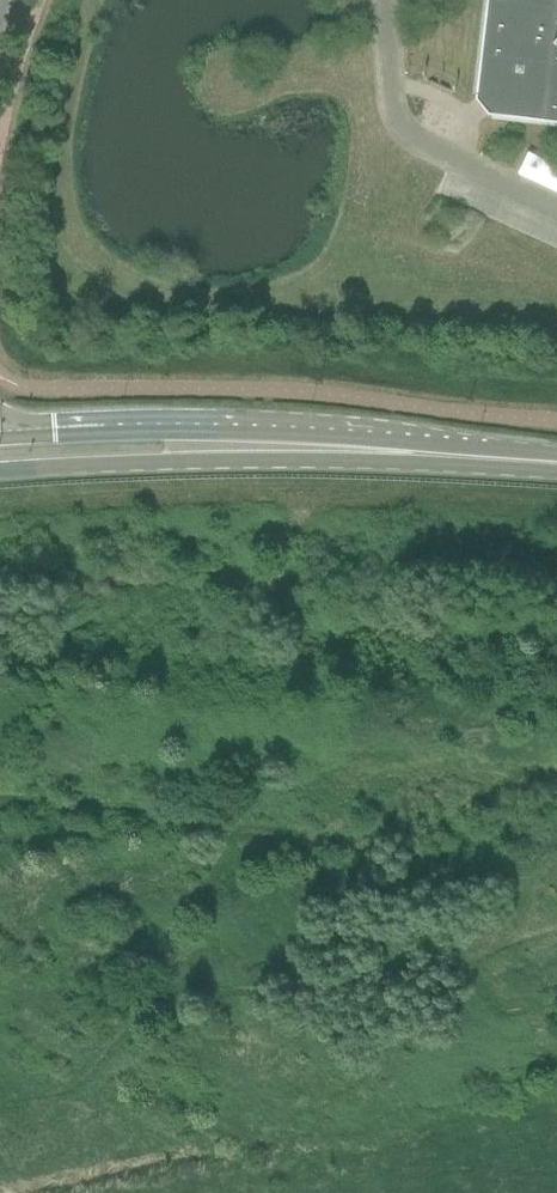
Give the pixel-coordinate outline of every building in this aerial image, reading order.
[(475,99),(483,100),(489,107),(488,115),(556,123),(556,0),(487,0),(475,99)]
